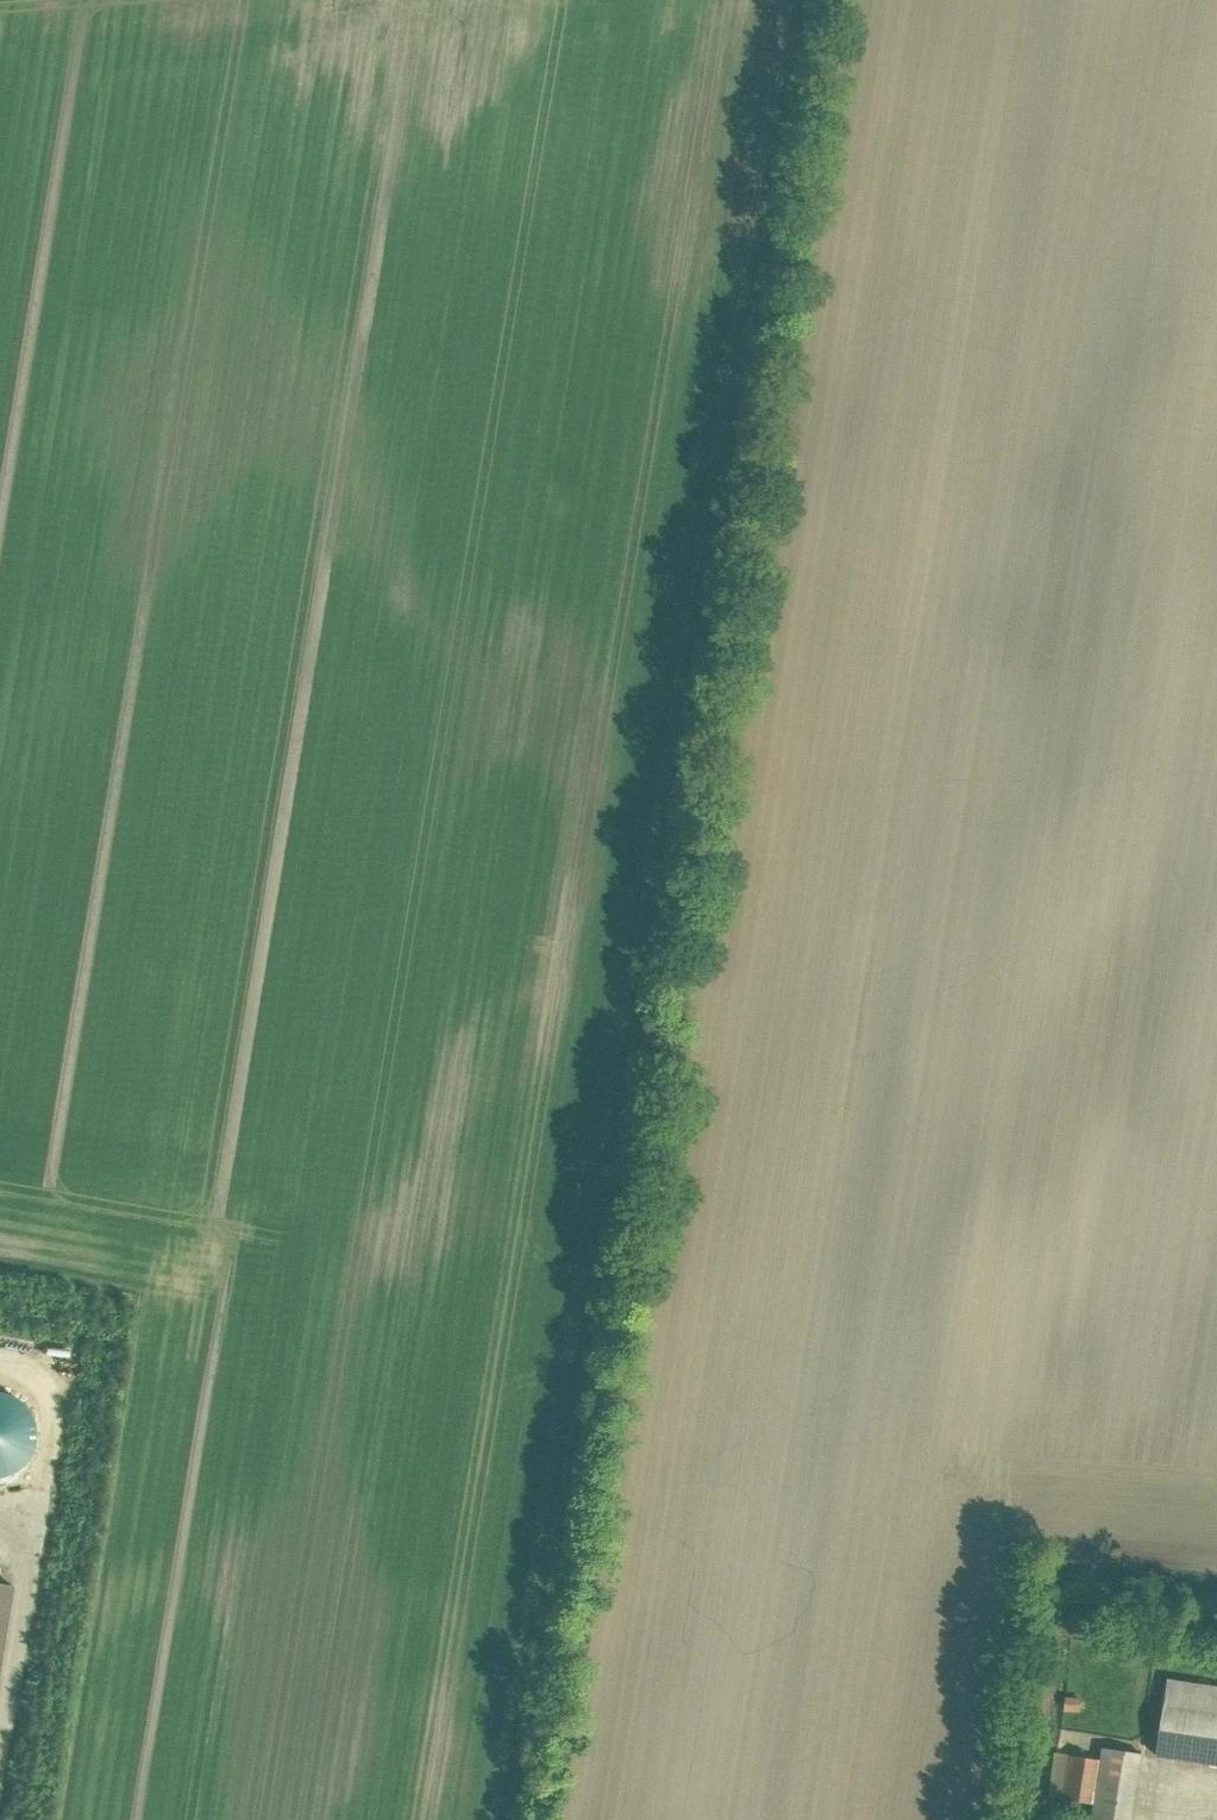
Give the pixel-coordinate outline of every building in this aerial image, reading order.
[(33,1438),(32,1424),(27,1411),(18,1402),(7,1396),(0,1394),(0,1472),(8,1470),(20,1463),(29,1452),(33,1438)] [(15,1584),(0,1581),(0,1674),(15,1584)] [(1162,1756),(1216,1764),(1216,1684),(1173,1677),(1162,1756)] [(1097,1819),(1138,1819),(1149,1751),(1105,1744),(1103,1758),(1060,1752),(1054,1795),(1100,1802),(1097,1819)]
